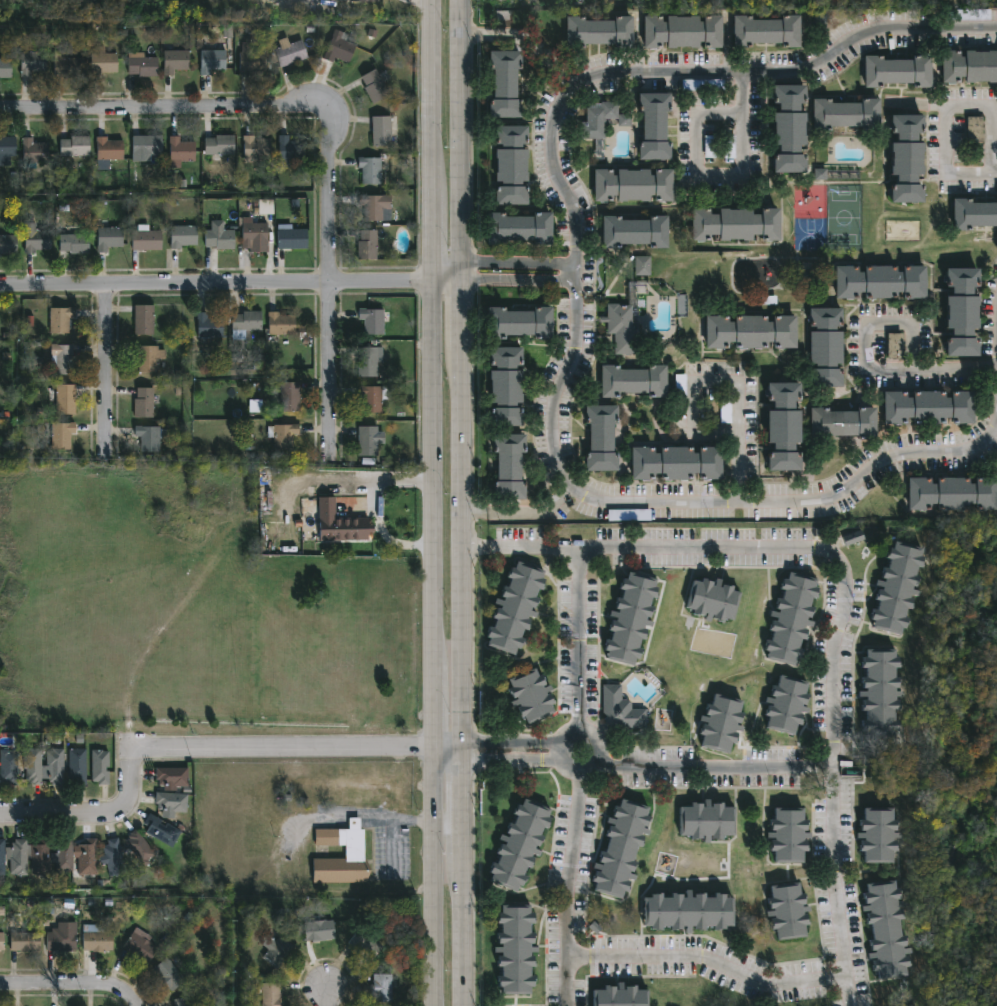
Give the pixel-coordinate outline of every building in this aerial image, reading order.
[(990,9),(953,10),(954,21),(990,20),(990,9)] [(814,28),(826,27),(825,13),(813,14),(814,28)] [(802,15),(802,48),(783,48),(783,43),(754,43),(754,48),(736,48),(735,16),(754,15),(754,20),(783,20),(783,16),(802,15)] [(633,16),(634,49),(614,49),(614,44),(584,44),(584,49),(566,49),(566,16),(584,16),(584,21),(614,21),(614,17),(633,16)] [(724,16),(724,49),(707,49),(707,42),(700,42),(700,49),(668,48),(669,43),(664,43),(664,50),(647,49),(647,17),(664,17),(664,23),(668,23),(668,16),(692,18),(692,16),(701,16),(701,22),(705,22),(705,16),(724,16)] [(232,37),(232,26),(223,26),(223,38),(232,37)] [(354,45),(347,63),(333,57),(330,63),(320,58),(332,28),(340,32),(338,39),(354,45)] [(305,58),(278,67),(272,49),(299,39),(305,58)] [(207,44),(207,50),(223,50),(223,70),(203,70),(203,76),(198,76),(199,44),(207,44)] [(103,47),(103,53),(115,54),(115,73),(99,73),(99,78),(90,78),(90,71),(89,71),(89,53),(94,53),(94,46),(103,47)] [(167,73),(161,73),(161,50),(186,50),(186,69),(167,69),(167,73)] [(990,51),(996,50),(996,83),(990,83),(990,82),(967,83),(967,77),(962,77),(962,83),(944,83),(944,50),(962,50),(962,57),(967,57),(967,51),(990,52),(990,51)] [(66,51),(66,57),(82,58),(82,73),(60,73),(60,77),(52,77),(52,51),(66,51)] [(518,70),(518,100),(523,100),(523,118),(489,118),(490,99),(493,99),(493,70),(489,70),(489,51),(521,52),(521,70),(518,70)] [(26,77),(18,77),(19,52),(43,52),(43,71),(26,71),(26,77)] [(142,52),(142,57),(156,57),(155,78),(137,77),(137,74),(126,74),(126,57),(132,57),(132,52),(142,52)] [(264,72),(237,72),(237,52),(264,52),(264,72)] [(934,56),(934,89),(915,88),(915,83),(885,83),(885,87),(868,87),(868,55),(885,55),(885,60),(915,60),(915,56),(934,56)] [(9,78),(0,78),(0,58),(9,58),(9,78)] [(387,95),(369,104),(361,87),(363,86),(358,76),(373,68),(387,95)] [(723,79),(682,80),(682,91),(724,90),(723,79)] [(801,104),(801,113),(807,113),(806,137),(808,137),(808,146),(802,146),(802,155),(807,155),(807,173),(776,173),(776,155),(781,155),(782,146),(776,146),(777,123),(776,123),(776,113),(781,113),(781,104),(775,104),(775,85),(807,86),(807,104),(801,104)] [(672,111),(672,113),(668,113),(668,143),(672,143),(672,161),(640,161),(640,142),(644,142),(644,113),(639,113),(639,95),(672,95),(672,111)] [(882,99),(881,133),(862,133),(862,128),(833,127),(833,132),(813,132),(814,99),(832,100),(832,103),(862,104),(862,99),(882,99)] [(620,102),(620,115),(635,115),(635,120),(632,120),(632,126),(619,126),(619,119),(607,119),(606,139),(582,139),(583,121),(588,121),(588,107),(602,108),(602,102),(620,102)] [(390,145),(371,146),(369,116),(389,116),(390,145)] [(920,134),(920,143),(925,143),(925,176),(920,176),(920,186),(926,186),(926,204),(895,204),(895,185),(900,185),(900,176),(894,176),(894,166),(895,165),(894,143),(899,143),(899,134),(894,134),(894,116),(925,116),(925,134),(920,134)] [(975,143),(969,143),(969,117),(984,117),(984,143),(975,143)] [(523,145),(523,149),(528,149),(528,182),(524,182),(524,187),(529,187),(529,205),(498,204),(498,187),(503,187),(503,182),(497,182),(498,159),(497,159),(497,150),(503,150),(503,145),(497,145),(497,127),(528,127),(528,145),(523,145)] [(233,160),(202,160),(202,138),(213,138),(213,135),(232,135),(233,160)] [(303,156),(303,162),(277,162),(278,143),(276,143),(277,135),(288,135),(287,142),(303,143),(303,156)] [(86,157),(57,156),(57,139),(68,139),(68,136),(87,137),(86,157)] [(159,157),(130,157),(130,136),(159,136),(159,157)] [(178,136),(178,142),(193,142),(193,160),(167,161),(166,136),(178,136)] [(253,136),(253,139),(269,139),(269,160),(242,160),(242,136),(253,136)] [(704,158),(714,158),(715,136),(705,136),(704,158)] [(8,166),(0,166),(0,137),(13,137),(12,156),(8,156),(8,166)] [(105,137),(105,141),(120,141),(120,159),(93,159),(93,137),(105,137)] [(31,138),(31,143),(45,143),(45,163),(21,163),(22,138),(31,138)] [(735,158),(735,139),(725,139),(724,158),(735,158)] [(360,157),(360,159),(379,158),(379,184),(360,185),(360,169),(356,169),(356,157),(360,157)] [(855,166),(855,169),(859,169),(859,180),(813,181),(813,169),(822,169),(822,165),(855,165),(855,166)] [(674,169),(674,203),(655,203),(655,195),(651,195),(651,202),(618,202),(618,196),(613,196),(613,201),(595,201),(595,169),(614,169),(614,175),(618,175),(617,169),(628,169),(628,171),(650,169),(650,175),(655,175),(655,169),(674,169)] [(389,196),(389,221),(362,221),(362,206),(355,206),(355,195),(389,196)] [(975,204),(996,204),(996,228),(974,228),(974,232),(955,231),(956,199),(975,199),(975,204)] [(273,214),(273,201),(258,201),(259,214),(273,214)] [(782,214),(781,241),(763,241),(763,236),(753,236),(753,243),(745,243),(745,241),(721,242),(721,236),(712,236),(712,243),(694,243),(694,210),(712,210),(712,215),(722,215),(722,209),(745,211),(745,210),(754,210),(753,216),(763,216),(763,209),(782,210),(782,214)] [(554,213),(554,246),(535,246),(535,241),(506,241),(507,246),(488,246),(488,213),(506,213),(506,217),(535,217),(535,213),(554,213)] [(668,216),(668,249),(650,249),(650,244),(622,244),(621,250),(603,250),(603,217),(621,217),(621,221),(650,221),(650,216),(668,216)] [(250,217),(250,224),(265,224),(265,243),(251,243),(251,248),(240,248),(240,217),(250,217)] [(35,223),(35,230),(47,231),(47,251),(33,250),(33,254),(22,254),(22,223),(35,223)] [(146,224),(147,231),(159,231),(160,250),(130,250),(130,232),(135,231),(135,225),(146,224)] [(290,225),(290,229),(305,229),(305,250),(276,249),(276,225),(290,225)] [(178,249),(169,249),(169,226),(194,226),(195,245),(178,245),(178,249)] [(105,253),(95,253),(95,228),(120,228),(120,247),(105,247),(105,253)] [(232,230),(232,250),(218,250),(211,249),(211,247),(202,247),(202,230),(232,230)] [(375,260),(356,260),(355,241),(358,241),(358,231),(374,231),(375,260)] [(14,255),(0,255),(0,235),(14,235),(14,255)] [(86,255),(57,255),(57,235),(86,235),(86,255)] [(635,276),(650,276),(650,257),(635,257),(635,276)] [(928,263),(929,296),(906,296),(906,291),(899,291),(899,296),(867,296),(867,290),(855,290),(856,296),(838,296),(837,264),(860,264),(860,270),(867,270),(867,264),(898,263),(899,270),(906,270),(906,264),(928,263)] [(977,283),(976,293),(981,293),(981,326),(977,325),(977,334),(981,334),(981,354),(949,353),(949,335),(954,335),(954,326),(949,326),(949,316),(951,316),(952,302),(950,302),(950,293),(955,293),(955,283),(949,283),(950,265),(981,265),(981,283),(977,283)] [(638,293),(638,341),(648,342),(648,353),(615,353),(615,333),(608,333),(608,322),(601,322),(601,318),(608,318),(608,304),(629,306),(629,281),(637,281),(637,278),(647,278),(647,293),(638,293)] [(553,307),(553,334),(506,333),(506,338),(488,338),(488,304),(507,304),(507,309),(534,309),(534,305),(553,305),(553,307)] [(151,335),(132,335),(132,306),(151,305),(151,335)] [(839,326),(839,331),(844,331),(844,363),(839,363),(839,369),(844,369),(844,387),(813,386),(813,368),(819,368),(819,363),(813,363),(813,331),(818,331),(818,326),(812,326),(813,307),(844,307),(844,325),(839,326)] [(67,333),(47,333),(47,309),(72,308),(72,319),(67,319),(67,333)] [(382,309),(382,334),(362,334),(362,319),(357,319),(357,309),(382,309)] [(248,331),(248,335),(237,335),(237,331),(229,331),(229,314),(241,314),(241,311),(259,311),(259,331),(248,331)] [(276,312),(276,316),(292,316),(292,335),(266,336),(265,312),(276,312)] [(222,319),(222,333),(220,333),(220,338),(208,338),(208,344),(198,344),(199,338),(194,338),(194,313),(206,313),(205,318),(222,319)] [(798,314),(798,347),(775,347),(775,340),(769,340),(769,347),(737,347),(737,341),(730,341),(730,347),(708,347),(708,314),(731,314),(731,321),(736,321),(736,315),(769,314),(769,320),(775,320),(775,314),(798,314)] [(906,359),(889,359),(889,332),(905,332),(906,359)] [(72,375),(54,375),(53,346),(71,345),(72,375)] [(517,364),(517,369),(523,369),(523,401),(519,401),(519,406),(524,406),(524,425),(492,424),(492,406),(497,407),(497,401),(491,401),(491,392),(493,392),(493,378),(491,378),(491,369),(497,369),(497,364),(491,364),(491,345),(523,346),(523,364),(517,364)] [(156,346),(156,373),(136,373),(136,356),(133,356),(133,346),(156,346)] [(375,379),(356,379),(356,359),(359,359),(359,348),(376,348),(375,379)] [(667,363),(667,396),(649,396),(649,392),(621,392),(621,395),(603,395),(603,363),(621,363),(621,367),(649,367),(649,363),(667,363)] [(675,376),(676,398),(686,397),(685,375),(675,376)] [(797,398),(797,409),(803,409),(802,441),(797,441),(797,449),(802,449),(802,469),(771,468),(771,450),(776,450),(776,441),(770,441),(770,409),(776,409),(776,399),(769,399),(770,381),(801,381),(801,398),(797,398)] [(298,412),(278,412),(278,383),(298,383),(298,412)] [(74,414),(54,414),(54,385),(74,385),(74,414)] [(386,387),(386,399),(380,399),(380,413),(360,413),(360,398),(356,398),(356,387),(386,387)] [(151,388),(150,419),(131,418),(131,399),(135,399),(135,388),(151,388)] [(976,390),(976,422),(954,422),(954,416),(947,416),(947,423),(915,423),(915,416),(908,416),(908,422),(886,422),(886,390),(909,390),(909,396),(914,396),(914,390),(946,390),(946,396),(952,396),(952,390),(976,390)] [(262,412),(262,401),(249,401),(249,412),(262,412)] [(614,421),(614,449),(618,449),(618,468),(587,468),(587,449),(591,449),(591,421),(586,421),(586,402),(618,403),(618,421),(614,421)] [(830,406),(830,411),(859,410),(859,407),(877,407),(877,439),(859,439),(859,435),(830,435),(830,437),(813,437),(813,406),(830,406)] [(69,451),(48,451),(48,423),(73,423),(73,434),(69,434),(69,451)] [(291,435),(291,451),(272,451),(272,439),(266,438),(266,427),(297,425),(297,435),(291,435)] [(167,430),(167,439),(158,439),(157,452),(138,451),(138,437),(132,437),(132,426),(157,427),(157,430),(167,430)] [(375,427),(375,433),(383,433),(383,444),(376,444),(376,457),(356,457),(356,427),(375,427)] [(526,432),(526,452),(523,452),(523,480),(527,480),(527,497),(494,497),(494,480),(498,480),(498,451),(494,451),(494,432),(526,432)] [(722,446),(722,478),(699,478),(699,472),(693,472),(693,479),(660,479),(660,473),(654,473),(654,478),(633,478),(632,446),(654,446),(654,452),(660,452),(660,446),(694,446),(694,453),(698,453),(698,446),(722,446)] [(977,476),(996,476),(996,508),(978,509),(978,504),(972,504),(972,508),(940,508),(939,502),(932,503),(932,508),(910,508),(910,476),(932,476),(932,482),(938,482),(938,476),(970,475),(970,482),(977,482),(977,476)] [(333,504),(319,505),(319,485),(343,485),(344,499),(333,499),(333,504)] [(649,521),(649,510),(608,510),(608,521),(649,521)] [(370,516),(371,535),(348,536),(348,539),(333,540),(333,534),(318,535),(318,518),(370,516)] [(843,536),(845,546),(864,541),(862,531),(843,536)] [(898,541),(925,548),(923,555),(926,556),(924,567),(921,566),(918,575),(922,576),(919,586),(915,585),(914,589),(923,591),(922,597),(913,595),(913,597),(916,598),(913,608),(910,608),(908,617),(911,618),(909,629),(905,627),(903,634),(876,627),(877,620),(874,619),(876,609),(880,610),(883,601),(877,599),(880,589),(885,590),(885,587),(879,585),(880,580),(887,582),(888,578),(884,577),(886,567),(891,568),(893,559),(888,558),(891,546),(896,547),(898,541)] [(518,559),(545,570),(543,576),(545,577),(541,588),(538,587),(535,595),(540,597),(536,607),(532,606),(531,609),(539,612),(537,617),(530,614),(528,617),(532,619),(528,629),(524,628),(521,636),(525,638),(521,648),(518,647),(516,654),(488,643),(490,637),(487,636),(491,624),(494,625),(496,619),(493,617),(498,605),(500,606),(501,604),(495,602),(498,596),(503,598),(504,596),(501,594),(505,584),(508,585),(511,577),(507,576),(511,565),(515,567),(518,559)] [(658,578),(656,585),(658,585),(655,596),(652,595),(650,604),(654,605),(651,615),(648,615),(647,618),(655,621),(654,626),(645,624),(645,627),(647,628),(646,632),(647,633),(646,638),(641,637),(639,647),(642,648),(640,657),(637,656),(635,664),(607,657),(609,650),(604,648),(607,638),(612,639),(615,630),(610,629),(613,619),(617,620),(617,617),(611,616),(613,609),(619,611),(620,608),(616,607),(619,596),(622,597),(625,588),(620,587),(623,576),(628,578),(630,570),(658,578)] [(818,579),(816,586),(819,587),(816,598),(813,597),(810,605),(814,606),(812,617),(808,617),(808,619),(815,622),(814,627),(806,625),(806,628),(809,629),(808,634),(809,634),(807,640),(802,639),(800,647),(804,648),(801,660),(798,659),(796,665),(768,658),(769,651),(766,650),(769,639),(773,640),(775,631),(771,630),(774,619),(777,620),(778,618),(772,616),(773,610),(780,612),(780,609),(777,609),(780,598),(784,599),(786,590),(781,588),(785,578),(789,579),(791,571),(818,579)] [(715,580),(714,585),(716,585),(717,578),(723,580),(722,587),(723,587),(724,584),(735,586),(733,590),(742,592),(735,621),(726,618),(725,622),(715,619),(716,615),(713,615),(711,622),(707,621),(709,614),(707,613),(706,616),(703,616),(702,617),(694,615),(695,610),(688,608),(695,580),(703,582),(704,577),(715,580)] [(897,652),(897,656),(900,656),(900,667),(897,667),(897,676),(901,676),(901,688),(898,688),(898,691),(905,691),(905,697),(897,697),(897,699),(900,699),(900,705),(902,705),(902,711),(897,711),(897,720),(901,720),(901,731),(897,731),(897,738),(869,738),(869,731),(865,731),(864,720),(869,720),(869,711),(864,711),(865,700),(869,700),(869,697),(862,697),(861,691),(869,691),(869,689),(865,689),(865,680),(864,680),(864,677),(869,677),(869,668),(864,668),(864,656),(869,656),(869,649),(897,649),(897,652)] [(536,667),(539,675),(543,673),(547,683),(543,685),(544,687),(551,684),(553,688),(549,690),(552,697),(553,697),(555,701),(551,703),(555,711),(528,723),(525,715),(521,717),(517,707),(520,706),(519,703),(513,706),(511,702),(517,699),(517,697),(515,698),(510,687),(513,686),(509,678),(536,667)] [(808,682),(805,693),(809,694),(805,706),(810,708),(809,713),(801,711),(801,712),(803,713),(802,724),(798,723),(795,735),(767,727),(770,716),(766,715),(769,704),(773,705),(774,703),(767,701),(768,697),(775,699),(776,696),(772,695),(775,684),(779,685),(782,674),(808,682)] [(622,684),(622,699),(627,698),(631,703),(632,708),(647,708),(647,727),(619,728),(615,724),(612,727),(604,719),(607,715),(603,711),(603,684),(622,684)] [(743,699),(740,711),(744,712),(740,724),(745,725),(743,731),(736,729),(736,731),(738,731),(736,742),(732,741),(729,753),(701,746),(704,734),(700,733),(703,721),(701,720),(703,715),(709,717),(710,714),(707,713),(710,703),(713,704),(716,692),(743,699)] [(61,748),(61,783),(46,783),(46,771),(49,771),(49,766),(44,766),(44,750),(50,750),(50,748),(61,748)] [(84,748),(84,785),(73,785),(73,780),(66,780),(66,770),(70,770),(70,764),(67,764),(67,748),(84,748)] [(39,749),(39,785),(27,784),(27,780),(23,780),(23,768),(21,769),(21,749),(39,749)] [(100,749),(100,751),(107,751),(107,766),(103,766),(103,771),(106,771),(106,784),(96,784),(96,780),(89,780),(90,749),(100,749)] [(5,782),(0,782),(0,750),(6,750),(6,754),(16,754),(16,785),(8,785),(8,783),(5,783),(5,782)] [(185,767),(185,786),(174,786),(174,792),(164,792),(164,785),(154,785),(154,767),(185,767)] [(185,794),(184,813),(153,811),(154,792),(185,794)] [(526,799),(551,809),(548,816),(552,818),(548,828),(545,827),(541,835),(545,837),(541,847),(537,845),(536,849),(543,852),(541,856),(533,853),(531,856),(534,857),(530,867),(527,866),(523,875),(527,877),(523,886),(520,885),(517,893),(490,881),(493,874),(490,873),(494,862),(497,864),(501,855),(497,853),(502,843),(506,844),(507,842),(501,839),(503,834),(509,837),(511,834),(507,832),(510,822),(514,824),(518,816),(514,814),(518,804),(523,806),(526,799)] [(651,807),(648,815),(651,816),(649,826),(645,825),(644,828),(651,830),(650,834),(642,832),(642,835),(645,836),(642,847),(639,846),(634,861),(637,862),(634,872),(631,871),(630,874),(637,876),(636,880),(629,878),(628,881),(631,882),(628,892),(625,891),(623,899),(595,891),(597,882),(594,881),(597,871),(600,872),(601,870),(594,868),(595,863),(603,865),(604,863),(599,861),(602,851),(606,853),(611,837),(608,836),(611,826),(614,827),(615,825),(607,822),(609,817),(617,820),(617,818),(613,817),(616,806),(620,807),(623,799),(651,807)] [(725,806),(736,806),(736,835),(724,835),(724,839),(714,839),(714,835),(712,835),(711,843),(706,843),(706,835),(705,835),(705,839),(700,839),(700,840),(693,840),(694,835),(681,835),(682,806),(693,806),(693,802),(705,802),(704,806),(706,806),(706,799),(713,799),(713,802),(726,802),(725,806)] [(809,819),(809,831),(805,830),(805,832),(813,832),(812,837),(805,837),(805,840),(808,840),(808,851),(805,851),(804,863),(776,862),(776,851),(772,851),(772,840),(776,840),(776,838),(770,838),(770,832),(777,832),(777,830),(772,830),(772,819),(777,819),(777,807),(805,808),(805,819),(809,819)] [(893,807),(893,818),(898,818),(898,830),(894,830),(894,832),(901,832),(901,837),(894,837),(894,840),(897,840),(897,844),(898,844),(898,851),(893,851),(893,862),(864,862),(864,851),(861,851),(861,839),(865,839),(865,838),(858,838),(858,832),(865,832),(865,830),(862,830),(862,818),(865,818),(865,807),(893,807)] [(157,823),(162,826),(164,822),(178,831),(169,847),(143,832),(149,822),(144,819),(147,813),(159,820),(157,823)] [(358,828),(362,829),(362,858),(364,858),(364,883),(310,883),(310,858),(343,858),(343,845),(313,845),(313,829),(347,829),(347,817),(358,817),(358,828)] [(148,863),(141,868),(131,854),(132,853),(123,841),(127,838),(125,836),(134,829),(153,855),(146,860),(148,863)] [(95,838),(95,875),(76,875),(76,856),(71,856),(71,871),(62,871),(62,875),(53,875),(53,862),(49,862),(49,853),(53,853),(53,840),(70,839),(70,846),(75,846),(75,844),(81,844),(81,838),(95,838)] [(115,838),(124,872),(107,876),(103,861),(106,860),(104,855),(102,855),(100,846),(105,845),(104,841),(115,838)] [(24,839),(24,875),(7,873),(7,857),(10,857),(10,853),(9,853),(9,842),(13,842),(13,839),(24,839)] [(47,874),(28,875),(27,840),(46,839),(47,874)] [(897,880),(899,889),(902,889),(903,899),(900,900),(900,902),(907,901),(908,906),(901,907),(901,909),(904,908),(906,919),(902,920),(905,936),(908,936),(909,946),(906,947),(906,949),(913,948),(914,953),(907,954),(907,957),(911,956),(912,967),(908,968),(909,974),(881,979),(880,971),(876,972),(875,961),(879,960),(879,958),(871,959),(870,954),(878,953),(878,951),(873,951),(871,941),(876,940),(874,923),(871,924),(869,914),(873,913),(872,911),(865,912),(864,907),(872,906),(872,903),(867,904),(866,893),(870,892),(869,885),(897,880)] [(801,882),(802,893),(807,893),(808,904),(805,904),(805,906),(812,905),(813,911),(805,912),(806,914),(808,914),(809,925),(806,925),(808,937),(779,940),(778,929),(774,929),(773,918),(777,916),(768,917),(768,911),(776,910),(776,908),(772,908),(771,897),(774,897),(772,885),(801,882)] [(692,889),(692,897),(695,897),(695,893),(706,893),(706,898),(715,898),(715,893),(727,893),(727,897),(734,897),(734,925),(726,925),(726,929),(716,929),(716,926),(707,926),(707,930),(694,930),(694,926),(692,926),(692,933),(686,933),(686,926),(683,926),(683,929),(680,930),(672,930),(672,926),(664,926),(664,930),(653,930),(653,925),(645,925),(645,897),(652,897),(652,893),(665,893),(665,897),(672,897),(672,893),(683,893),(683,897),(686,897),(686,889),(692,889)] [(531,906),(531,913),(534,913),(534,921),(535,921),(535,924),(534,924),(534,933),(535,933),(535,944),(532,944),(532,947),(540,947),(540,953),(532,953),(532,956),(534,956),(534,967),(531,967),(531,977),(535,977),(535,988),(531,988),(531,995),(503,995),(503,988),(499,988),(499,976),(503,976),(503,967),(498,967),(498,956),(503,956),(503,953),(496,953),(496,948),(503,948),(503,945),(499,944),(499,936),(498,936),(498,934),(503,934),(504,925),(498,925),(498,913),(503,913),(503,905),(531,906)] [(319,916),(319,921),(331,920),(333,938),(311,941),(311,939),(304,940),(302,917),(319,916)] [(75,923),(74,947),(69,947),(69,952),(44,951),(45,932),(50,932),(50,928),(56,928),(56,922),(75,923)] [(381,946),(370,960),(366,957),(365,959),(354,951),(355,949),(347,943),(358,928),(381,946)] [(37,951),(17,953),(17,951),(8,951),(8,932),(36,932),(37,951)] [(110,932),(110,951),(95,953),(95,951),(90,951),(90,950),(82,950),(82,932),(110,932)] [(130,932),(155,948),(145,964),(120,947),(130,932)] [(265,934),(274,941),(279,935),(293,947),(276,969),(269,964),(265,969),(261,966),(264,962),(260,958),(266,950),(258,943),(265,934)] [(183,979),(170,992),(166,987),(164,988),(155,978),(157,976),(151,969),(164,957),(183,979)] [(390,974),(390,1003),(371,1003),(371,997),(369,997),(369,984),(371,984),(371,974),(390,974)] [(644,989),(644,1005),(590,1005),(590,990),(601,990),(601,985),(613,985),(613,989),(615,989),(615,982),(621,982),(621,986),(634,985),(634,989),(644,989)] [(278,983),(278,1005),(260,1005),(261,983),(278,983)] [(190,998),(191,1005),(172,1005),(172,999),(190,998)]
